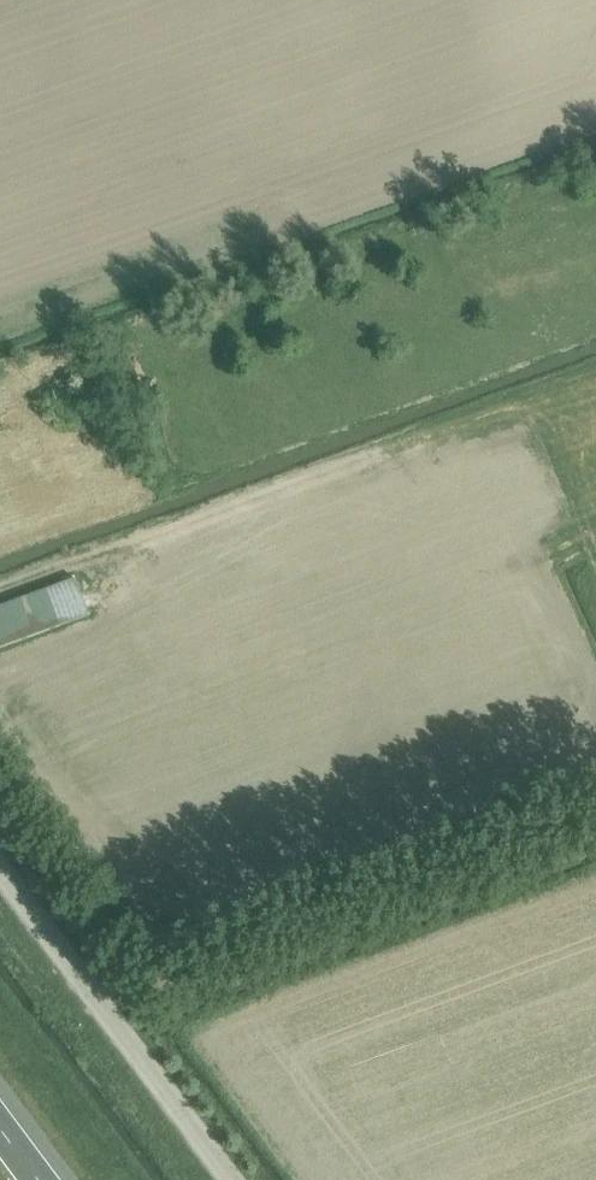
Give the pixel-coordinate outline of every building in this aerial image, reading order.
[(57,627),(87,616),(75,580),(44,592),(43,589),(0,605),(0,647),(57,627)]
